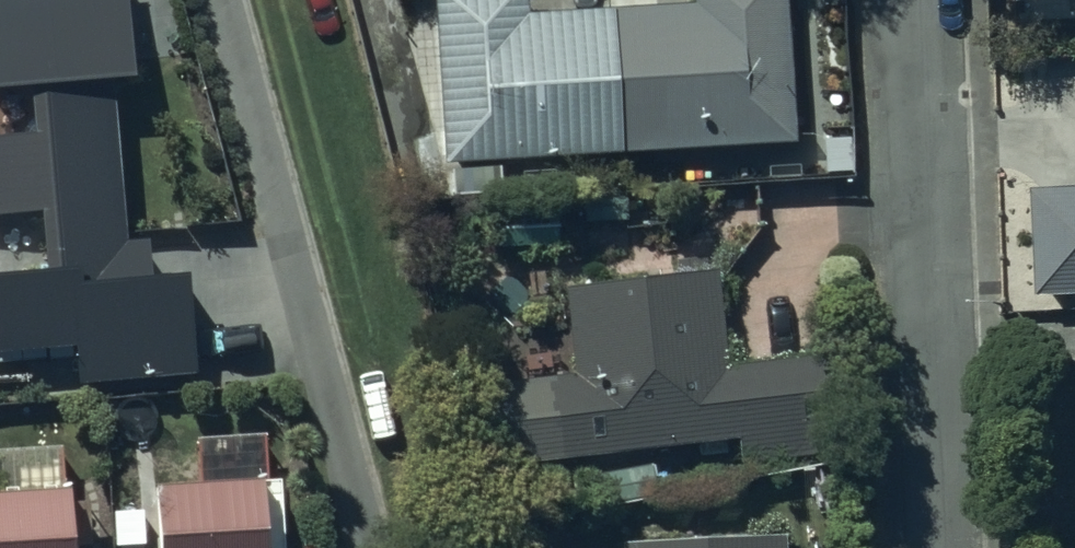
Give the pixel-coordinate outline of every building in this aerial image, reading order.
[(33,69),(36,119),(0,122),(0,203),(43,200),(46,254),(0,257),(0,358),(77,353),(78,373),(201,365),(194,256),(154,258),(152,226),(129,228),(118,64),(134,63),(129,0),(0,0),(0,71),(33,69)] [(453,154),(454,184),(504,183),(503,151),(799,135),(798,128),(811,128),(806,0),(564,0),(531,1),(531,0),(437,0),(447,154),(453,154)] [(1029,183),(1035,286),(1074,283),(1074,181),(1029,183)] [(494,199),(494,244),(563,242),(562,198),(494,199)] [(569,275),(578,364),(487,375),(495,455),(740,431),(742,454),(850,443),(840,342),(726,354),(716,260),(569,275)] [(64,471),(63,436),(0,439),(0,547),(73,547),(72,471),(64,471)] [(656,447),(589,458),(596,499),(663,488),(656,447)] [(113,467),(114,510),(163,509),(164,547),(288,547),(287,461),(160,464),(160,466),(113,467)] [(786,523),(628,526),(629,547),(786,547),(786,523)]
